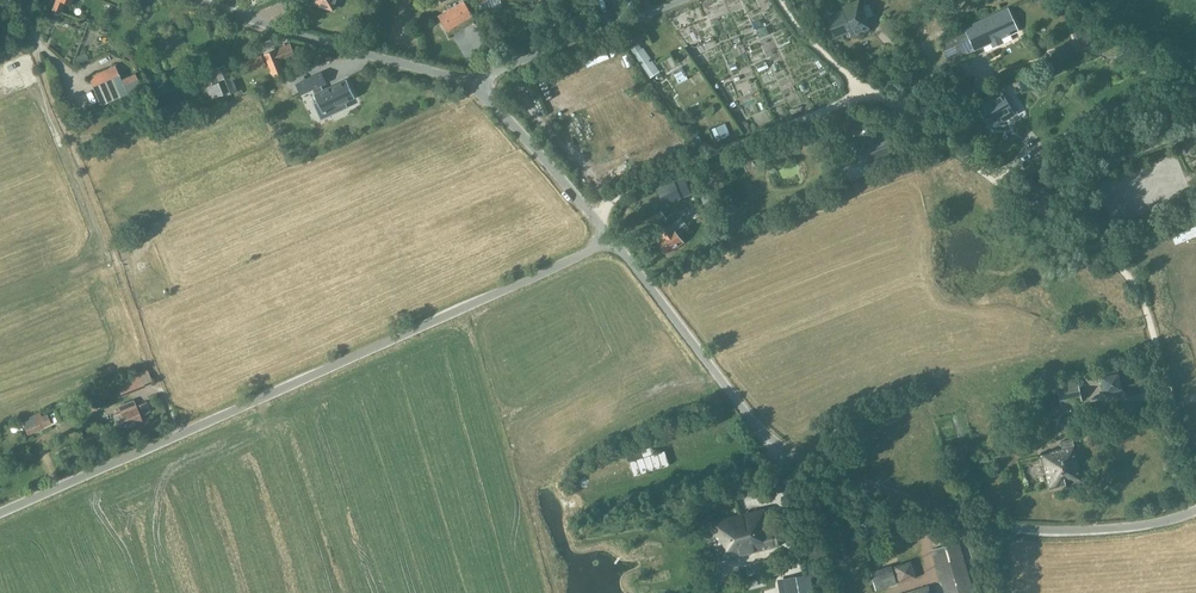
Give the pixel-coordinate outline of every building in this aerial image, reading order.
[(52,10),(60,13),(63,3),(71,6),(73,0),(56,0),(52,10)] [(333,10),(336,0),(316,0),(315,4),(333,10)] [(482,3),(486,15),(504,8),(501,0),(481,0),(482,3)] [(831,28),(835,39),(852,32),(854,36),(870,30),(867,20),(868,19),(867,17),(873,15),(869,5),(863,7),(860,0),(842,7),(845,13),(827,19),(831,28)] [(466,6),(440,21),(447,32),(473,17),(466,6)] [(1008,9),(964,29),(975,51),(991,43),(993,49),(1004,43),(1002,38),(1018,31),(1013,20),(1008,9)] [(1072,31),(1078,50),(1090,46),(1084,27),(1072,31)] [(964,29),(939,40),(944,51),(948,62),(949,63),(952,61),(975,51),(964,29)] [(1125,51),(1112,36),(1098,49),(1105,54),(1111,55),(1118,55),(1125,51)] [(1041,41),(1039,44),(1040,47),(1043,48),(1046,47),(1047,45),(1046,42),(1044,40),(1041,41)] [(265,56),(263,57),(264,61),(267,60),(274,78),(287,73),(282,60),(295,55),(291,44),(277,50),(275,50),(266,54),(265,55),(265,56)] [(639,44),(631,49),(635,55),(642,65),(649,60),(651,59),(644,49),(643,50),(639,44)] [(1071,46),(1051,53),(1055,63),(1065,60),(1066,64),(1075,61),(1074,57),(1075,56),(1071,46)] [(262,56),(247,63),(251,71),(266,65),(264,61),(263,57),(262,56)] [(649,60),(642,65),(651,79),(659,73),(652,62),(651,62),(649,60)] [(228,65),(215,69),(208,72),(203,74),(214,99),(225,95),(226,96),(238,92),(228,65)] [(134,73),(121,80),(115,66),(90,78),(97,94),(97,96),(102,106),(142,89),(134,73)] [(1159,73),(1162,89),(1176,86),(1172,70),(1159,73)] [(327,84),(322,73),(296,85),(301,95),(313,90),(316,95),(315,95),(318,102),(314,104),(316,108),(319,115),(325,112),(325,114),(328,113),(327,111),(330,110),(333,115),(348,107),(346,104),(347,104),(346,102),(354,98),(355,97),(347,81),(343,83),(324,91),(322,86),(327,84)] [(994,100),(981,107),(991,124),(994,129),(1000,127),(1005,129),(1013,117),(1018,113),(1004,89),(995,94),(997,98),(994,100)] [(726,137),(721,125),(711,130),(716,142),(726,137)] [(897,161),(892,151),(888,141),(841,162),(851,182),(897,161)] [(1068,149),(1062,141),(1051,148),(1057,157),(1068,149)] [(691,194),(685,179),(678,182),(684,197),(691,194)] [(675,183),(658,190),(664,205),(681,198),(675,183)] [(708,187),(698,192),(700,198),(706,211),(707,215),(718,211),(708,187)] [(667,220),(671,226),(658,235),(661,240),(659,241),(669,254),(684,243),(679,236),(691,228),(688,225),(700,216),(691,204),(679,213),(678,211),(667,220)] [(139,373),(120,381),(125,395),(146,387),(144,384),(140,372),(139,373)] [(1100,377),(1104,394),(1121,390),(1117,373),(1100,377)] [(1078,390),(1058,395),(1060,406),(1081,400),(1078,390)] [(72,399),(77,411),(89,405),(83,393),(72,399)] [(141,416),(143,414),(151,412),(147,401),(136,405),(134,399),(117,406),(120,412),(113,415),(119,429),(126,426),(127,429),(143,422),(141,416)] [(48,417),(43,419),(40,413),(32,417),(33,419),(23,424),(28,436),(42,429),(42,428),(46,426),(51,424),(48,417)] [(1116,419),(1118,428),(1136,425),(1134,415),(1116,419)] [(1062,449),(1050,452),(1050,454),(1043,456),(1049,489),(1084,481),(1073,439),(1061,443),(1062,449)] [(713,523),(723,560),(780,547),(775,530),(771,531),(768,521),(767,521),(764,510),(713,523)] [(824,530),(821,513),(814,515),(817,531),(824,530)] [(946,592),(972,592),(958,543),(934,550),(946,592)] [(895,567),(899,583),(916,578),(911,562),(895,567)] [(872,572),(874,581),(876,591),(897,584),(892,566),(872,572)] [(810,578),(786,582),(788,592),(814,592),(810,578)] [(823,592),(844,592),(841,584),(822,589),(823,592)]
